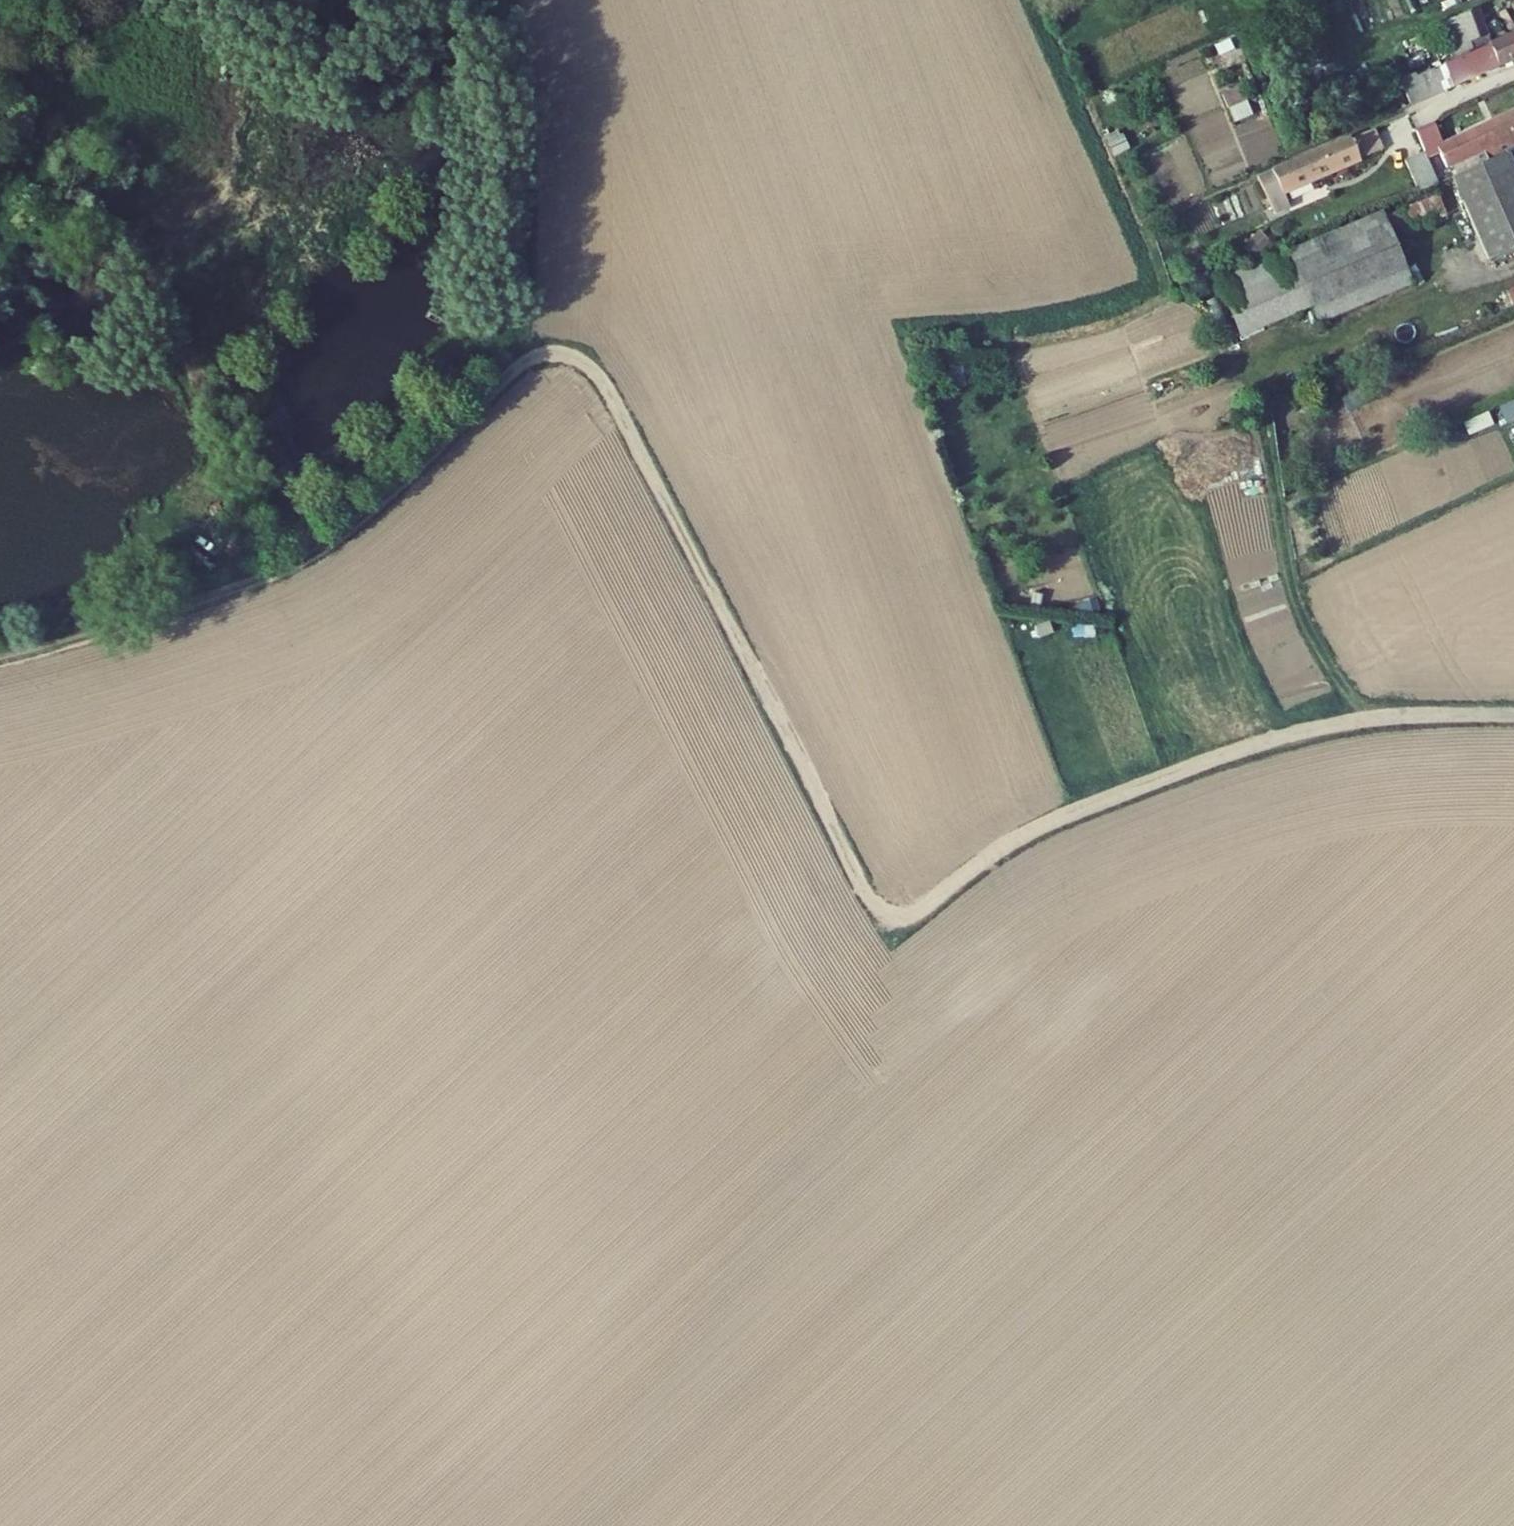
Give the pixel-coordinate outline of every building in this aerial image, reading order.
[(1470,11),(1466,13),(1477,40),(1485,37),(1487,36),(1476,8),(1470,11)] [(1477,40),(1466,13),(1442,23),(1452,50),(1477,40)] [(1402,84),(1412,105),(1513,61),(1513,35),(1489,46),(1456,61),(1417,77),(1402,84)] [(1456,61),(1489,46),(1485,37),(1477,40),(1452,50),(1456,61)] [(1415,74),(1401,80),(1402,84),(1417,77),(1415,74)] [(1244,87),(1224,91),(1230,122),(1251,118),(1244,87)] [(1452,132),(1463,154),(1467,164),(1476,160),(1510,144),(1513,142),(1513,102),(1452,132)] [(1432,113),(1414,121),(1426,147),(1443,140),(1432,113)] [(1349,127),(1296,149),(1256,165),(1268,193),(1283,187),(1280,180),(1358,147),(1349,127)] [(1513,242),(1513,154),(1510,144),(1476,160),(1467,164),(1458,168),(1493,251),(1513,242)] [(1438,176),(1426,147),(1407,156),(1419,184),(1438,176)] [(1448,163),(1451,171),(1457,168),(1453,160),(1448,163)] [(1440,178),(1222,271),(1246,326),(1317,295),(1324,312),(1417,272),(1397,225),(1451,202),(1440,178)]
